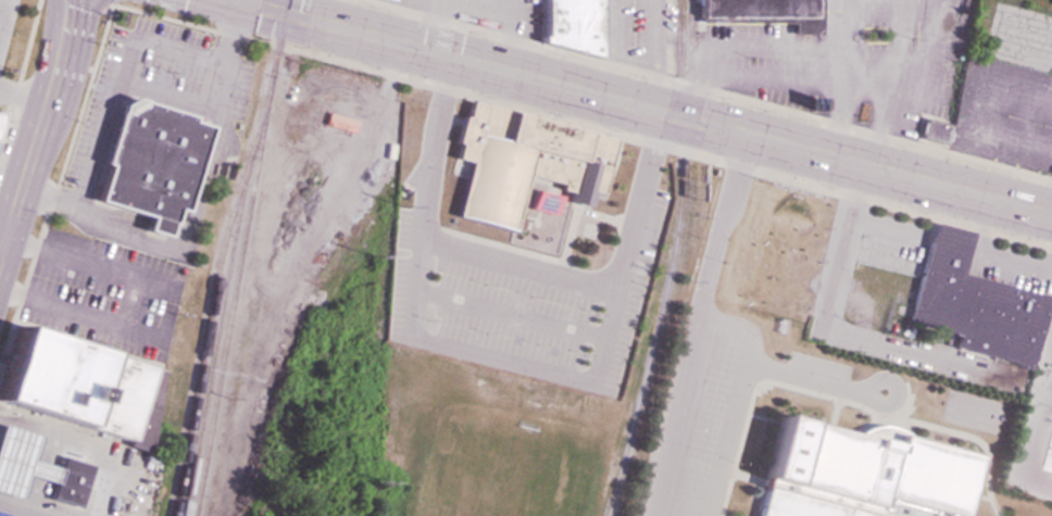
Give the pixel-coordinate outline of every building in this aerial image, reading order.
[(526,50),(601,50),(601,0),(526,0),(526,50)] [(694,20),(694,0),(812,0),(812,18),(694,20)] [(184,210),(208,119),(121,97),(92,201),(146,215),(141,230),(166,237),(174,207),(184,210)] [(464,97),(616,133),(602,194),(589,191),(585,206),(569,202),(572,192),(554,188),(554,184),(539,179),(524,176),(510,232),(450,216),(463,163),(449,159),(450,155),(452,144),(447,143),(453,112),(460,113),(464,97)] [(955,351),(1030,366),(1045,293),(955,276),(964,231),(925,224),(904,323),(959,335),(955,351)] [(146,444),(165,369),(0,328),(0,408),(146,444)] [(976,457),(960,515),(753,515),(760,490),(751,475),(767,412),(881,441),(887,433),(976,457)] [(28,460),(36,436),(0,424),(0,494),(15,499),(23,475),(51,483),(57,468),(28,460)] [(45,498),(74,507),(87,467),(58,457),(45,498)]
